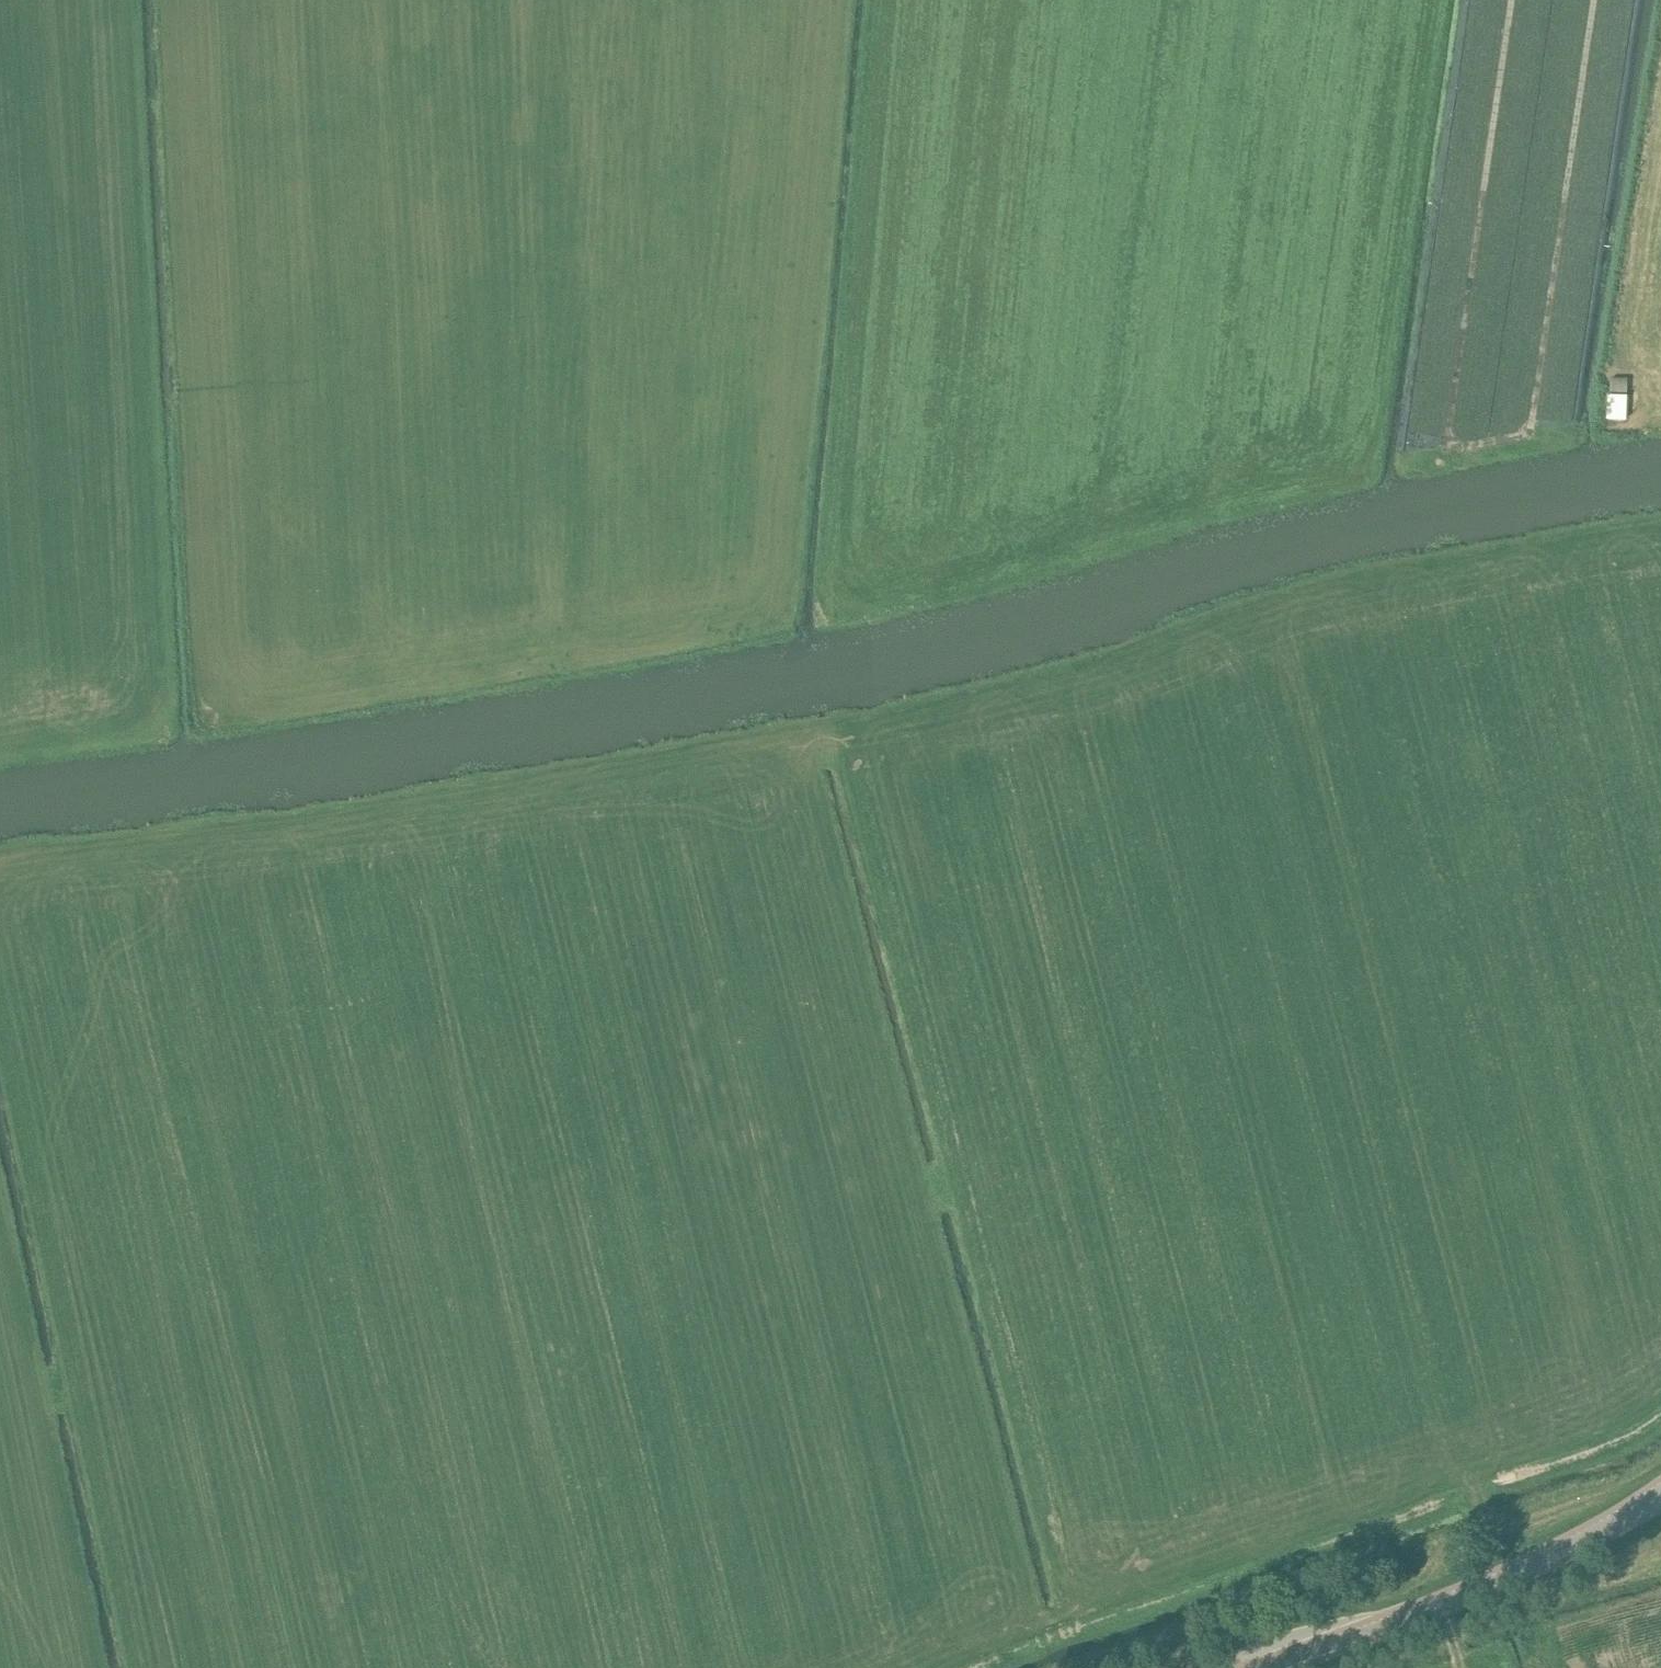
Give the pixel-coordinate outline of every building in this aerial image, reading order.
[(1611,376),(1610,419),(1632,419),(1633,376),(1611,376)]
